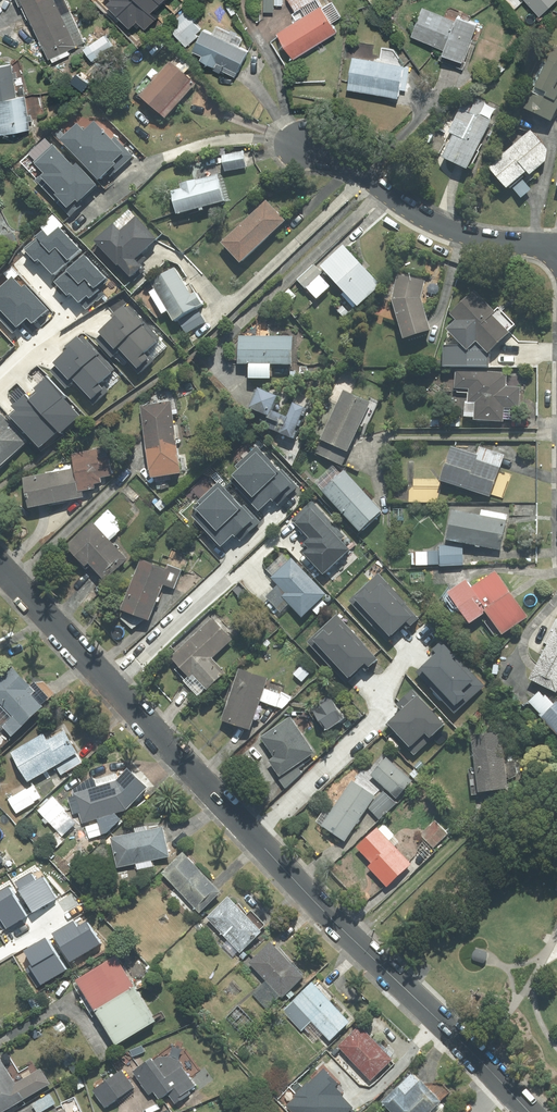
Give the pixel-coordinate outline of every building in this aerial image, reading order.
[(33,28),(69,11),(64,0),(20,0),(33,28)] [(111,1),(106,6),(116,16),(133,0),(109,0),(111,1)] [(116,16),(129,29),(136,22),(144,31),(155,20),(149,14),(136,0),(133,0),(116,16)] [(149,14),(159,4),(155,0),(136,0),(149,14)] [(273,13),(273,0),(263,0),(263,13),(273,13)] [(295,12),(314,0),(287,0),(295,12)] [(539,16),(556,0),(524,0),(539,16)] [(292,60),(335,32),(319,7),(276,35),(292,60)] [(454,21),(422,9),(411,37),(446,51),(443,56),(462,63),(477,25),(456,17),(454,21)] [(69,11),(33,28),(48,60),(84,43),(69,11)] [(195,21),(186,11),(168,27),(186,47),(197,37),(196,35),(201,31),(193,22),(195,21)] [(191,52),(201,57),(199,61),(214,68),(213,70),(219,73),(221,70),(234,77),(246,52),(238,48),(242,39),(216,26),(211,35),(202,30),(191,52)] [(118,47),(108,32),(87,46),(97,61),(118,47)] [(556,47),(552,48),(523,108),(551,121),(556,109),(556,47)] [(398,90),(405,91),(409,69),(404,66),(393,51),(381,49),(379,63),(352,58),(347,90),(397,98),(398,90)] [(194,84),(169,62),(153,80),(147,74),(133,90),(165,118),(194,84)] [(16,99),(11,65),(0,67),(0,101),(16,99)] [(0,101),(0,134),(29,130),(24,98),(16,99),(0,101)] [(477,117),(459,108),(448,131),(449,132),(439,153),(470,168),(482,144),(480,143),(490,121),(478,115),(477,117)] [(60,138),(98,178),(105,171),(110,176),(132,156),(114,137),(111,140),(93,121),(83,130),(76,123),(60,138)] [(545,161),(547,149),(530,129),(488,165),(506,186),(509,184),(519,176),(526,170),(529,174),(545,161)] [(53,145),(33,163),(42,173),(35,179),(70,216),(81,206),(76,201),(95,184),(75,164),(73,166),(53,145)] [(243,151),(222,155),(225,171),(246,167),(243,151)] [(181,188),(171,191),(177,213),(229,199),(222,172),(179,183),(181,188)] [(509,184),(520,197),(530,189),(519,176),(509,184)] [(239,261),(283,220),(265,201),(221,242),(239,261)] [(140,252),(156,238),(136,216),(119,231),(112,223),(94,240),(117,265),(118,263),(129,276),(135,271),(138,274),(144,269),(140,264),(146,258),(140,252)] [(52,274),(80,249),(55,221),(24,248),(35,260),(38,258),(52,274)] [(17,244),(12,232),(0,236),(0,250),(17,244)] [(355,304),(357,306),(380,285),(345,247),(322,268),(344,292),(341,294),(353,306),(355,304)] [(106,281),(83,255),(54,281),(67,296),(70,293),(85,309),(102,295),(97,289),(106,281)] [(304,288),(321,272),(314,265),(297,280),(304,288)] [(167,310),(174,321),(202,304),(195,291),(191,293),(175,266),(150,280),(155,289),(150,291),(163,312),(167,310)] [(330,286),(320,275),(306,288),(316,298),(330,286)] [(403,337),(430,329),(420,297),(424,281),(397,275),(392,299),(403,337)] [(12,277),(0,287),(0,320),(12,333),(19,327),(18,325),(26,317),(31,323),(46,309),(24,285),(22,287),(12,277)] [(449,313),(456,320),(447,328),(463,345),(467,349),(476,340),(488,352),(509,332),(508,331),(514,325),(498,308),(494,312),(473,290),(449,313)] [(148,352),(162,339),(127,301),(112,314),(114,317),(98,331),(101,334),(97,338),(113,356),(117,353),(138,376),(155,360),(148,352)] [(198,309),(178,320),(185,333),(205,322),(198,309)] [(101,382),(115,370),(82,335),(79,338),(77,336),(66,346),(68,348),(53,362),(56,365),(50,370),(67,388),(72,383),(93,405),(109,391),(101,382)] [(291,337),(238,335),(238,363),(291,364),(291,337)] [(488,366),(488,352),(476,340),(467,349),(463,345),(443,345),(442,366),(488,366)] [(457,388),(457,392),(468,392),(467,401),(465,401),(464,416),(474,416),(473,420),(503,421),(504,408),(519,409),(520,386),(506,386),(507,372),(455,369),(454,388),(457,388)] [(79,415),(45,378),(33,388),(37,392),(29,399),(57,430),(59,433),(79,415)] [(257,387),(249,407),(268,415),(264,426),(291,437),(304,408),(293,403),(287,416),(271,409),(277,395),(257,387)] [(314,451),(341,464),(361,421),(368,424),(377,404),(343,389),(314,451)] [(39,447),(57,430),(29,399),(25,394),(12,406),(16,411),(10,415),(39,447)] [(170,402),(141,406),(151,476),(180,472),(170,402)] [(25,441),(0,414),(0,464),(25,441)] [(279,471),(256,446),(235,465),(238,469),(228,478),(258,511),(271,499),(277,506),(298,487),(282,469),(279,471)] [(440,479),(489,496),(490,494),(503,498),(511,475),(497,470),(503,455),(479,447),(476,455),(451,447),(440,479)] [(100,482),(99,478),(112,475),(108,456),(98,458),(97,450),(72,455),(75,469),(23,479),(28,506),(82,497),(81,490),(94,488),(93,484),(100,482)] [(381,511),(343,470),(321,490),(359,531),(381,511)] [(241,507),(218,482),(192,506),(196,511),(191,515),(220,546),(233,533),(239,540),(259,522),(243,505),(241,507)] [(309,538),(304,543),(309,548),(304,553),(323,573),(348,550),(340,541),(344,537),(311,501),(292,519),(309,538)] [(480,516),(452,510),(446,539),(501,549),(507,514),(481,510),(480,516)] [(123,528),(109,511),(94,524),(92,522),(65,546),(86,569),(90,565),(104,580),(127,559),(110,540),(123,528)] [(440,546),(440,565),(463,564),(462,545),(440,546)] [(438,551),(416,552),(416,565),(439,564),(438,551)] [(325,593),(291,557),(289,559),(283,553),(266,569),(273,576),(272,577),(278,584),(287,593),(283,596),(290,603),(301,615),(325,593)] [(166,569),(140,559),(120,609),(148,620),(162,584),(173,589),(181,571),(167,566),(166,569)] [(526,616),(495,571),(471,588),(466,580),(448,592),(469,622),(486,611),(502,633),(526,616)] [(418,618),(378,574),(348,600),(373,627),(377,623),(389,636),(406,621),(410,626),(418,618)] [(287,593),(278,584),(265,596),(280,612),(290,603),(283,596),(287,593)] [(376,659),(336,615),(307,642),(330,668),(335,664),(348,678),(365,662),(368,666),(376,659)] [(175,669),(199,695),(224,673),(211,658),(232,639),(213,618),(170,656),(179,666),(175,669)] [(556,689),(556,620),(556,619),(544,643),(547,644),(529,678),(556,691),(556,689)] [(484,686),(442,641),(430,652),(433,656),(416,672),(454,713),(484,686)] [(42,706),(40,704),(53,692),(43,682),(30,685),(10,665),(0,674),(0,731),(1,731),(4,728),(11,736),(42,706)] [(300,666),(293,674),(302,682),(309,674),(300,666)] [(263,687),(266,679),(239,670),(222,720),(249,729),(259,700),(282,708),(292,697),(263,687)] [(445,724),(412,690),(397,704),(402,709),(386,725),(414,754),(445,724)] [(549,699),(540,690),(528,701),(540,713),(539,715),(556,734),(556,701),(552,696),(549,699)] [(331,700),(313,711),(325,730),(343,718),(331,700)] [(269,761),(279,776),(302,760),(313,753),(290,717),(261,737),(274,757),(269,761)] [(43,734),(11,753),(27,781),(55,765),(76,753),(64,731),(47,741),(43,734)] [(501,732),(471,736),(474,768),(468,769),(471,795),(478,794),(478,792),(507,789),(501,732)] [(82,762),(76,753),(55,765),(60,775),(82,762)] [(386,757),(371,774),(396,797),(412,780),(386,757)] [(304,764),(302,760),(279,776),(277,777),(285,788),(301,772),(298,769),(304,764)] [(146,787),(127,769),(117,779),(116,774),(94,780),(92,777),(73,790),(74,796),(68,798),(73,814),(78,813),(82,824),(96,819),(97,822),(85,826),(89,838),(106,832),(119,819),(114,814),(125,810),(146,787)] [(374,796),(352,781),(329,813),(324,810),(316,821),(344,840),(367,807),(369,804),(374,796)] [(40,797),(33,785),(8,799),(16,813),(34,803),(34,801),(40,797)] [(367,807),(379,820),(395,803),(383,790),(369,804),(367,807)] [(52,798),(38,811),(62,836),(76,823),(52,798)] [(421,835),(433,847),(447,834),(434,821),(421,835)] [(136,862),(137,869),(152,866),(151,860),(169,856),(162,827),(149,830),(148,825),(134,828),(136,833),(111,839),(117,867),(136,862)] [(386,887),(411,864),(394,847),(399,842),(383,825),(378,830),(376,828),(356,847),(371,862),(367,867),(386,887)] [(182,853),(162,873),(199,911),(219,892),(182,853)] [(33,911),(57,897),(45,877),(37,881),(32,873),(16,882),(33,911)] [(28,915),(11,886),(0,893),(0,917),(7,928),(28,915)] [(259,930),(264,925),(250,910),(247,914),(238,905),(237,906),(228,897),(207,918),(229,940),(224,945),(234,954),(238,950),(240,952),(261,931),(259,930)] [(71,962),(102,944),(88,922),(78,928),(74,922),(54,934),(71,962)] [(39,986),(67,969),(48,938),(26,952),(34,963),(28,967),(39,986)] [(270,942),(249,962),(267,981),(253,995),(267,1008),(280,995),(282,998),(304,977),(270,942)] [(76,981),(94,1011),(134,987),(115,957),(76,981)] [(312,983),(282,1011),(301,1031),(311,1021),(329,1040),(349,1022),(330,1002),(335,998),(318,980),(313,984),(312,983)] [(134,987),(94,1011),(115,1045),(154,1021),(134,987)] [(359,1026),(338,1046),(370,1080),(391,1060),(359,1026)] [(0,1060),(0,1111),(1,1111),(49,1084),(40,1069),(37,1071),(33,1064),(19,1072),(9,1055),(1,1060),(0,1060)] [(188,1091),(195,1086),(182,1067),(183,1066),(179,1060),(169,1056),(157,1058),(153,1060),(152,1058),(133,1072),(149,1095),(153,1092),(158,1100),(167,1094),(175,1105),(191,1094),(188,1091)] [(291,1111),(351,1111),(353,1109),(339,1095),(341,1093),(335,1087),(338,1084),(323,1069),(308,1083),(307,1082),(293,1096),(294,1097),(285,1106),(291,1111)] [(121,1072),(94,1091),(106,1107),(132,1088),(121,1072)] [(412,1073),(382,1102),(391,1111),(429,1111),(448,1093),(440,1084),(425,1086),(412,1073)] [(49,1094),(32,1104),(37,1111),(40,1111),(55,1104),(49,1094)] [(74,1098),(61,1103),(64,1110),(59,1111),(80,1111),(74,1098)]
